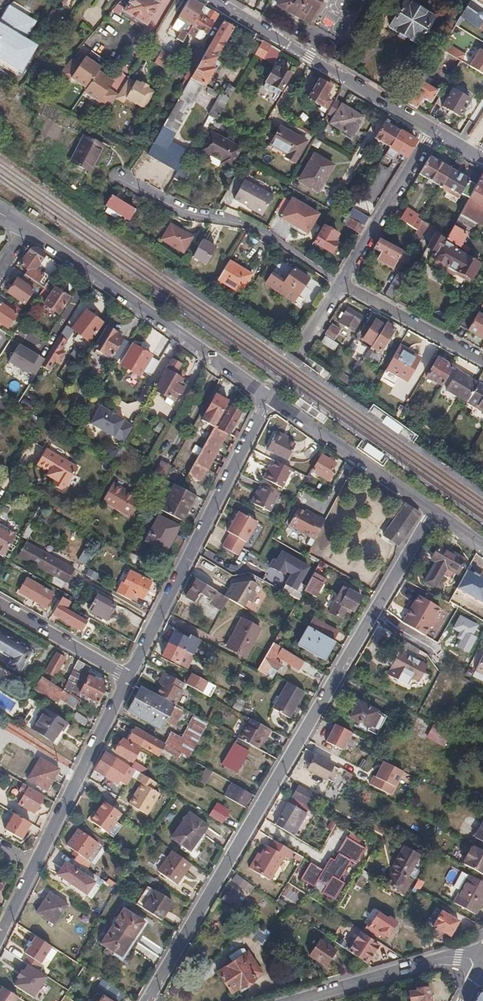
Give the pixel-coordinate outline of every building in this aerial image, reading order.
[(145,24),(149,17),(157,4),(150,0),(130,0),(124,11),(145,24)] [(192,0),(187,0),(177,17),(186,22),(182,30),(188,33),(203,7),(192,0)] [(297,16),(299,12),(311,19),(322,0),(279,0),(277,5),(297,16)] [(482,20),(482,7),(473,0),(470,0),(460,16),(478,28),(482,20)] [(405,1),(390,27),(417,42),(431,17),(405,1)] [(203,7),(188,33),(200,41),(205,32),(206,33),(217,15),(203,7)] [(19,69),(32,47),(21,40),(31,23),(21,17),(9,10),(0,24),(0,57),(19,69)] [(121,14),(143,28),(145,24),(124,11),(121,14)] [(299,12),(297,16),(309,23),(311,19),(299,12)] [(186,22),(177,17),(171,27),(180,33),(186,22)] [(235,30),(236,27),(224,19),(204,53),(194,71),(190,78),(202,85),(203,86),(212,70),(209,68),(231,29),(235,30)] [(272,65),(279,52),(261,42),(241,76),(248,79),(260,58),(272,65)] [(464,55),(443,43),(440,48),(448,53),(460,60),(464,55)] [(185,66),(186,66),(194,71),(204,53),(195,48),(185,66)] [(448,53),(440,48),(436,55),(444,60),(448,53)] [(480,48),(469,65),(482,74),(482,50),(480,48)] [(78,51),(72,58),(78,63),(84,56),(78,51)] [(19,69),(0,57),(0,66),(15,75),(19,69)] [(102,69),(88,57),(72,76),(87,88),(84,92),(107,112),(116,97),(109,91),(113,85),(99,73),(102,69)] [(184,80),(188,82),(190,78),(194,71),(186,66),(184,71),(187,73),(184,80)] [(279,95),(289,75),(275,67),(264,86),(279,95)] [(188,82),(147,154),(146,154),(147,155),(176,171),(180,165),(187,152),(170,142),(202,85),(190,78),(188,82)] [(122,104),(125,99),(144,110),(154,93),(146,89),(147,87),(141,83),(140,85),(135,82),(134,83),(127,79),(116,97),(115,100),(122,104)] [(326,110),(331,101),(326,98),(327,95),(325,94),(330,86),(319,79),(307,99),(326,110)] [(420,80),(406,102),(415,107),(421,97),(429,101),(436,90),(420,80)] [(222,96),(228,99),(234,88),(228,85),(222,96)] [(452,88),(441,106),(459,117),(470,99),(452,88)] [(7,101),(20,107),(23,102),(22,101),(23,100),(20,99),(19,100),(9,95),(7,101)] [(215,119),(216,120),(228,99),(222,96),(220,95),(209,116),(215,119)] [(341,105),(330,124),(350,136),(361,117),(341,105)] [(207,133),(215,119),(209,116),(201,129),(207,133)] [(373,139),(388,148),(399,131),(383,122),(373,139)] [(285,156),(294,161),(305,141),(279,128),(270,144),(287,154),(285,156)] [(405,157),(415,140),(399,131),(388,148),(385,154),(393,159),(397,152),(405,157)] [(208,154),(222,161),(220,164),(229,168),(239,148),(210,133),(199,153),(207,157),(208,154)] [(84,136),(71,162),(89,171),(102,145),(84,136)] [(293,164),(294,161),(285,156),(287,154),(270,144),(268,149),(282,157),(282,158),(293,164)] [(314,155),(299,180),(317,190),(331,165),(314,155)] [(429,158),(419,176),(441,188),(442,186),(451,170),(429,158)] [(176,171),(173,178),(181,182),(189,170),(180,165),(176,171)] [(468,199),(476,186),(468,182),(468,180),(451,170),(442,186),(459,196),(459,194),(468,199)] [(476,186),(468,199),(460,213),(477,222),(479,218),(482,220),(482,173),(476,186)] [(230,199),(244,207),(246,205),(259,212),(267,198),(239,182),(230,199)] [(441,188),(440,189),(457,199),(459,196),(442,186),(441,188)] [(142,199),(134,195),(132,201),(139,204),(142,199)] [(110,196),(104,205),(129,221),(135,211),(110,196)] [(368,201),(360,196),(352,208),(355,210),(350,219),(352,220),(362,226),(368,218),(361,214),(368,201)] [(281,217),(306,233),(317,215),(292,200),(281,217)] [(246,205),(244,207),(244,209),(257,216),(259,212),(246,205)] [(103,207),(99,213),(114,223),(117,218),(119,219),(119,218),(103,207)] [(396,212),(393,216),(415,231),(421,221),(416,217),(417,215),(406,208),(401,216),(396,212)] [(459,247),(470,229),(472,226),(476,224),(477,222),(460,213),(446,237),(445,239),(459,247)] [(304,235),(306,233),(281,217),(279,220),(304,235)] [(348,228),(358,234),(362,226),(352,220),(348,228)] [(443,244),(445,239),(446,237),(421,221),(415,231),(416,231),(413,237),(419,240),(425,231),(433,236),(427,248),(435,252),(432,257),(435,259),(471,279),(479,265),(443,244)] [(170,225),(162,240),(183,252),(192,237),(170,225)] [(337,235),(322,226),(312,242),(330,253),(336,243),(333,241),(337,235)] [(201,240),(192,258),(205,265),(215,247),(201,240)] [(396,260),(410,268),(415,259),(379,240),(374,249),(381,252),(377,260),(392,268),(396,260)] [(46,284),(50,278),(44,274),(43,275),(35,269),(45,255),(35,248),(30,249),(19,264),(28,270),(24,275),(31,280),(37,284),(43,288),(46,284)] [(469,283),(471,279),(435,259),(433,264),(443,269),(444,272),(452,276),(456,276),(469,283)] [(229,261),(217,280),(239,293),(251,274),(229,261)] [(309,280),(307,279),(310,278),(293,267),(285,279),(272,272),(264,284),(294,303),(309,280)] [(385,297),(392,301),(405,276),(399,273),(385,297)] [(24,304),(33,290),(27,286),(16,279),(7,292),(24,304)] [(33,290),(37,284),(31,280),(27,286),(33,290)] [(44,304),(57,314),(68,298),(55,288),(54,289),(46,284),(43,288),(38,297),(45,302),(44,304)] [(16,314),(20,309),(8,301),(4,306),(16,314)] [(16,314),(4,306),(0,303),(0,324),(7,329),(16,314)] [(353,330),(362,316),(347,308),(339,321),(353,330)] [(101,323),(86,311),(72,329),(74,331),(88,341),(101,323)] [(459,327),(466,331),(475,317),(467,313),(459,327)] [(482,340),(482,317),(477,313),(475,317),(466,331),(482,340)] [(445,330),(451,333),(457,321),(452,318),(445,330)] [(363,340),(371,346),(384,326),(375,321),(363,340)] [(332,324),(326,334),(333,338),(339,328),(332,324)] [(384,326),(371,346),(379,351),(393,329),(385,324),(384,326)] [(66,325),(59,336),(67,341),(74,331),(72,329),(66,325)] [(104,352),(118,361),(128,342),(114,334),(115,332),(106,327),(96,345),(105,351),(104,352)] [(340,344),(348,348),(354,338),(349,335),(346,341),(343,339),(340,344)] [(59,336),(50,350),(53,352),(58,355),(61,350),(67,341),(59,336)] [(325,336),(321,342),(333,350),(337,344),(325,336)] [(36,373),(46,357),(19,341),(9,358),(1,369),(29,385),(36,373)] [(394,354),(398,347),(392,343),(387,351),(394,354)] [(103,355),(104,352),(105,351),(96,345),(93,349),(103,355)] [(143,371),(150,375),(158,361),(134,346),(122,366),(140,376),(143,371)] [(394,354),(381,377),(396,386),(402,376),(408,379),(419,359),(398,347),(394,354)] [(53,352),(50,350),(41,365),(49,370),(55,360),(59,363),(65,352),(61,350),(58,355),(53,352)] [(427,376),(442,385),(452,367),(437,358),(427,376)] [(167,397),(173,401),(177,394),(179,395),(184,387),(179,384),(182,379),(166,370),(155,390),(167,397)] [(140,376),(146,380),(150,375),(143,371),(140,376)] [(447,389),(467,401),(478,383),(458,371),(447,389)] [(467,401),(482,411),(482,386),(478,383),(467,401)] [(218,419),(226,405),(228,401),(216,395),(206,413),(218,419)] [(198,457),(191,468),(199,472),(209,453),(211,454),(224,431),(225,432),(227,432),(229,433),(240,412),(226,405),(218,419),(214,426),(202,449),(198,457)] [(100,406),(90,423),(124,442),(133,426),(123,420),(123,419),(100,406)] [(218,419),(206,413),(202,420),(214,426),(218,419)] [(38,424),(41,419),(32,414),(29,418),(38,424)] [(383,422),(400,434),(404,428),(387,416),(383,422)] [(225,432),(224,431),(211,454),(209,453),(199,472),(191,468),(188,475),(199,482),(206,469),(207,469),(227,432),(225,432)] [(276,431),(274,435),(286,441),(288,437),(276,431)] [(286,441),(274,435),(266,450),(286,460),(294,445),(286,441)] [(435,439),(431,445),(437,449),(441,443),(435,439)] [(119,448),(110,443),(104,454),(114,460),(119,448)] [(384,454),(368,443),(366,445),(362,450),(379,461),(383,456),(384,454)] [(456,448),(463,452),(466,449),(458,444),(456,448)] [(117,462),(120,463),(128,450),(122,446),(114,460),(117,462)] [(191,453),(198,457),(202,449),(196,446),(191,453)] [(37,465),(49,472),(47,476),(54,480),(52,485),(63,491),(68,483),(78,468),(46,449),(37,465)] [(321,455),(312,471),(328,481),(332,474),(329,472),(335,463),(321,455)] [(163,479),(171,466),(163,461),(152,481),(159,485),(163,479)] [(291,470),(275,461),(272,468),(266,480),(282,488),(291,470)] [(263,478),(266,480),(272,468),(269,466),(263,478)] [(139,497),(113,482),(102,501),(128,516),(139,497)] [(324,483),(318,492),(325,496),(330,486),(324,483)] [(195,495),(180,488),(175,485),(161,510),(182,521),(195,495)] [(279,493),(263,485),(260,493),(255,503),(270,511),(279,493)] [(255,503),(260,493),(257,491),(251,502),(255,503)] [(390,539),(398,544),(418,513),(415,510),(400,500),(389,516),(394,520),(384,535),(390,539)] [(28,538),(45,509),(40,506),(23,535),(28,538)] [(289,526),(315,540),(325,521),(311,513),(310,515),(298,509),(289,526)] [(242,537),(246,539),(255,521),(238,512),(227,532),(230,534),(222,548),(238,555),(241,547),(237,545),(242,537)] [(159,516),(146,540),(165,550),(178,526),(159,516)] [(3,555),(16,533),(0,523),(0,553),(3,555)] [(241,547),(243,548),(247,539),(246,539),(242,537),(237,545),(241,547)] [(247,539),(243,548),(250,552),(255,541),(248,538),(247,539)] [(54,575),(66,582),(73,569),(26,542),(18,555),(54,575)] [(97,548),(87,542),(76,559),(87,565),(97,548)] [(434,587),(446,566),(457,573),(464,559),(439,546),(431,559),(436,561),(425,582),(434,587)] [(125,560),(134,564),(138,556),(130,552),(125,560)] [(273,559),(270,565),(284,573),(286,569),(292,572),(287,582),(296,587),(308,567),(306,565),(301,568),(302,563),(282,552),(278,558),(273,559)] [(321,560),(305,590),(315,595),(330,566),(321,560)] [(98,574),(89,569),(86,575),(96,581),(98,577),(97,577),(98,574)] [(131,571),(125,583),(122,581),(116,592),(128,599),(132,593),(142,599),(151,582),(131,571)] [(62,588),(66,582),(54,575),(50,581),(62,588)] [(222,611),(229,599),(225,596),(196,579),(186,596),(194,602),(200,592),(218,602),(215,607),(222,611)] [(54,612),(62,598),(30,580),(26,587),(22,593),(29,597),(54,612)] [(233,583),(225,596),(242,606),(247,600),(251,602),(256,593),(252,591),(257,584),(251,581),(233,583)] [(461,581),(450,601),(477,615),(482,603),(482,593),(461,581)] [(342,618),(347,609),(351,612),(352,610),(353,610),(360,596),(355,593),(357,588),(345,582),(329,611),(342,618)] [(71,596),(65,593),(62,598),(54,612),(53,614),(82,630),(86,621),(65,609),(72,597),(71,596)] [(107,620),(115,604),(97,595),(89,610),(107,620)] [(434,641),(448,613),(418,595),(402,622),(434,641)] [(240,618),(226,646),(246,657),(261,629),(240,618)] [(309,627),(333,640),(338,632),(314,618),(309,627)] [(323,659),(333,640),(309,627),(298,645),(323,659)] [(10,658),(6,666),(19,673),(33,650),(0,631),(0,635),(28,651),(18,669),(10,664),(14,657),(0,649),(0,653),(10,658)] [(174,631),(168,642),(193,655),(200,639),(189,634),(187,638),(174,631)] [(467,633),(459,647),(469,651),(476,638),(467,633)] [(14,657),(10,664),(18,669),(28,651),(0,635),(0,649),(14,657)] [(405,640),(399,650),(416,659),(421,648),(405,640)] [(193,655),(168,642),(162,655),(187,668),(194,655),(193,655)] [(274,642),(258,669),(267,674),(271,666),(277,670),(282,662),(276,658),(283,647),(274,642)] [(419,682),(428,665),(416,659),(399,650),(391,667),(410,677),(419,682)] [(54,675),(64,659),(56,654),(46,671),(54,675)] [(482,654),(475,670),(482,674),(482,654)] [(295,663),(301,666),(304,660),(299,657),(295,663)] [(85,675),(89,666),(78,660),(73,670),(85,675)] [(313,674),(317,668),(304,660),(301,666),(313,674)] [(271,666),(267,674),(273,678),(277,670),(271,666)] [(410,677),(391,667),(387,674),(406,684),(410,677)] [(67,681),(63,689),(71,693),(73,689),(80,692),(79,694),(97,702),(106,684),(89,675),(88,677),(85,675),(73,670),(67,681)] [(475,670),(472,675),(482,681),(482,674),(475,670)] [(158,685),(154,692),(173,702),(180,690),(176,688),(180,680),(162,671),(159,678),(161,679),(158,685)] [(186,683),(202,692),(208,681),(192,672),(186,683)] [(44,693),(56,700),(58,697),(74,707),(79,700),(41,677),(36,684),(38,685),(35,689),(44,694),(44,693)] [(296,705),(304,691),(288,681),(273,707),(289,716),(293,710),(297,712),(300,707),(296,705)] [(166,720),(174,705),(140,688),(129,710),(163,727),(166,720)] [(231,708),(240,712),(246,701),(237,696),(231,708)] [(377,734),(386,716),(358,701),(350,716),(369,726),(368,729),(377,734)] [(31,727),(44,708),(36,703),(23,722),(31,727)] [(183,710),(174,705),(166,720),(171,722),(178,721),(183,710)] [(67,723),(44,708),(31,727),(53,741),(61,729),(63,730),(67,723)] [(72,718),(84,726),(89,720),(76,712),(72,718)] [(431,721),(434,722),(439,725),(443,716),(435,712),(431,721)] [(181,753),(189,757),(209,721),(208,721),(195,714),(182,737),(172,731),(165,744),(181,753)] [(251,744),(257,747),(261,739),(264,734),(267,735),(270,728),(250,718),(247,724),(245,723),(237,737),(239,737),(251,744)] [(444,746),(452,731),(439,725),(434,722),(427,737),(444,746)] [(69,725),(67,723),(63,730),(61,729),(53,741),(57,744),(69,725)] [(348,732),(332,723),(322,740),(339,749),(348,732)] [(141,745),(147,734),(134,726),(126,741),(140,748),(141,745)] [(459,741),(461,736),(459,735),(452,732),(450,736),(452,737),(450,741),(456,744),(458,740),(459,741)] [(165,744),(147,734),(141,745),(158,755),(162,748),(178,757),(181,753),(165,744)] [(248,750),(251,744),(239,737),(235,743),(248,750)] [(126,741),(123,739),(116,751),(133,760),(140,748),(126,741)] [(248,750),(235,743),(223,764),(235,771),(248,750)] [(116,783),(119,779),(126,784),(127,784),(132,776),(135,769),(134,769),(128,765),(127,766),(105,752),(96,769),(95,770),(116,783)] [(332,765),(316,756),(309,769),(325,778),(332,765)] [(46,790),(58,769),(40,758),(28,779),(46,790)] [(405,772),(384,761),(370,788),(390,798),(405,772)] [(142,773),(143,774),(147,768),(138,762),(134,769),(135,769),(142,773)] [(340,767),(333,763),(332,765),(325,778),(332,781),(340,767)] [(206,767),(199,780),(205,783),(213,771),(206,767)] [(138,779),(142,773),(135,769),(132,776),(138,779)] [(352,780),(353,778),(354,775),(347,771),(344,776),(352,780)] [(157,783),(143,774),(142,773),(138,779),(138,780),(142,783),(137,791),(135,795),(129,804),(147,815),(160,794),(153,789),(157,783)] [(232,782),(225,795),(245,806),(252,793),(232,782)] [(18,804),(33,813),(43,796),(28,787),(23,784),(19,792),(24,795),(18,804)] [(299,784),(292,797),(310,807),(317,794),(299,784)] [(309,807),(292,797),(280,818),(278,817),(275,824),(289,832),(293,834),(309,807)] [(116,821),(122,814),(105,802),(91,821),(114,838),(123,826),(116,821)] [(217,803),(213,810),(225,817),(229,811),(217,803)] [(213,810),(209,815),(222,823),(225,817),(213,810)] [(173,837),(190,849),(208,826),(190,813),(173,837)] [(5,829),(20,839),(30,823),(27,822),(15,815),(14,814),(13,814),(5,829)] [(475,836),(482,841),(482,822),(475,836)] [(289,832),(275,824),(268,836),(276,840),(282,844),(289,832)] [(81,826),(79,829),(102,846),(105,842),(81,826)] [(67,845),(74,850),(91,862),(102,847),(102,846),(79,829),(67,845)] [(291,861),(296,852),(282,844),(276,840),(271,848),(268,846),(263,855),(259,861),(256,860),(251,868),(271,881),(286,858),(291,861)] [(474,844),(464,863),(482,874),(482,849),(474,844)] [(399,889),(407,876),(419,855),(404,846),(393,868),(401,873),(394,886),(399,889)] [(105,850),(102,847),(91,862),(95,865),(105,850)] [(77,857),(74,860),(88,868),(92,863),(91,862),(74,850),(72,853),(77,857)] [(192,864),(173,851),(158,870),(176,884),(192,864)] [(74,860),(72,858),(69,863),(67,861),(57,874),(87,895),(96,881),(100,877),(88,868),(74,860)] [(401,873),(393,868),(385,881),(394,886),(401,873)] [(460,889),(453,901),(476,914),(482,901),(482,882),(469,874),(468,875),(461,871),(453,885),(460,889)] [(156,885),(159,881),(150,875),(147,879),(156,885)] [(233,880),(250,893),(254,887),(237,875),(233,880)] [(361,890),(367,880),(361,876),(355,886),(361,890)] [(413,879),(407,876),(399,889),(405,892),(413,879)] [(148,887),(137,904),(160,920),(172,902),(148,887)] [(238,899),(241,894),(233,888),(230,893),(228,891),(222,898),(236,908),(241,901),(238,899)] [(54,924),(68,904),(50,892),(37,912),(54,924)] [(125,908),(113,926),(133,940),(145,921),(138,917),(139,914),(140,913),(133,908),(130,912),(125,908)] [(459,920),(441,910),(433,926),(450,936),(459,920)] [(369,925),(387,937),(397,922),(390,917),(387,918),(378,912),(369,925)] [(145,921),(133,940),(135,941),(149,921),(139,914),(138,917),(145,921)] [(264,931),(247,919),(241,927),(248,933),(251,930),(260,937),(264,931)] [(354,925),(348,921),(345,926),(350,929),(354,925)] [(365,932),(382,943),(387,937),(369,925),(365,932)] [(133,940),(113,926),(101,944),(106,947),(103,952),(111,957),(112,955),(114,952),(122,957),(133,940)] [(349,950),(366,962),(378,945),(360,933),(350,948),(349,950)] [(29,955),(25,962),(29,964),(37,970),(52,946),(36,936),(25,953),(29,955)] [(114,952),(112,955),(122,961),(135,941),(133,940),(122,957),(114,952)] [(310,955),(325,965),(335,951),(320,940),(310,955)] [(261,973),(248,952),(218,972),(231,993),(240,987),(241,989),(256,979),(255,977),(261,973)] [(22,970),(21,972),(31,978),(42,985),(47,977),(37,970),(29,964),(24,972),(22,970)] [(303,983),(318,979),(315,971),(300,975),(303,983)] [(33,998),(42,985),(31,978),(21,972),(17,977),(19,978),(15,985),(33,998)] [(98,986),(120,1000),(123,1000),(127,994),(103,979),(98,986)] [(427,979),(414,981),(416,991),(409,992),(411,1000),(431,1000),(427,979)] [(0,991),(0,1000),(16,1000),(18,997),(3,986),(0,991)] [(475,1000),(482,1000),(482,992),(479,993),(475,1000)]
